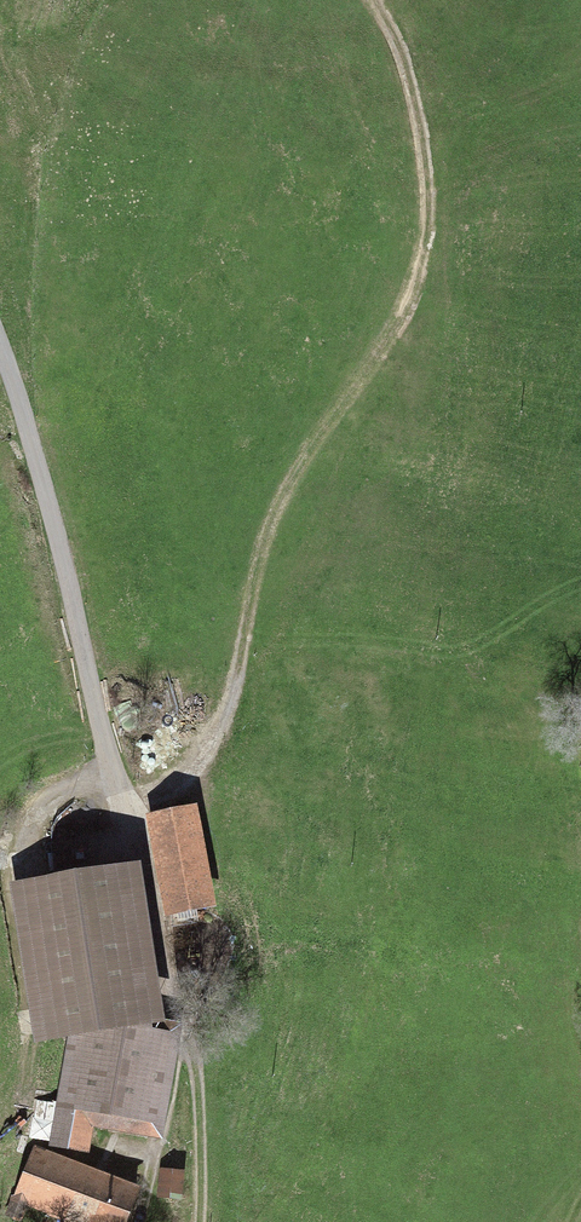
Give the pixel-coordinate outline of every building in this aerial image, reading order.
[(198,824),(152,834),(174,932),(220,922),(198,824)] [(125,887),(24,896),(37,1063),(78,1065),(57,1126),(163,1147),(169,1043),(125,887)] [(41,1164),(18,1215),(33,1221),(145,1221),(149,1213),(41,1164)] [(185,1190),(162,1188),(160,1211),(184,1212),(185,1190)]
